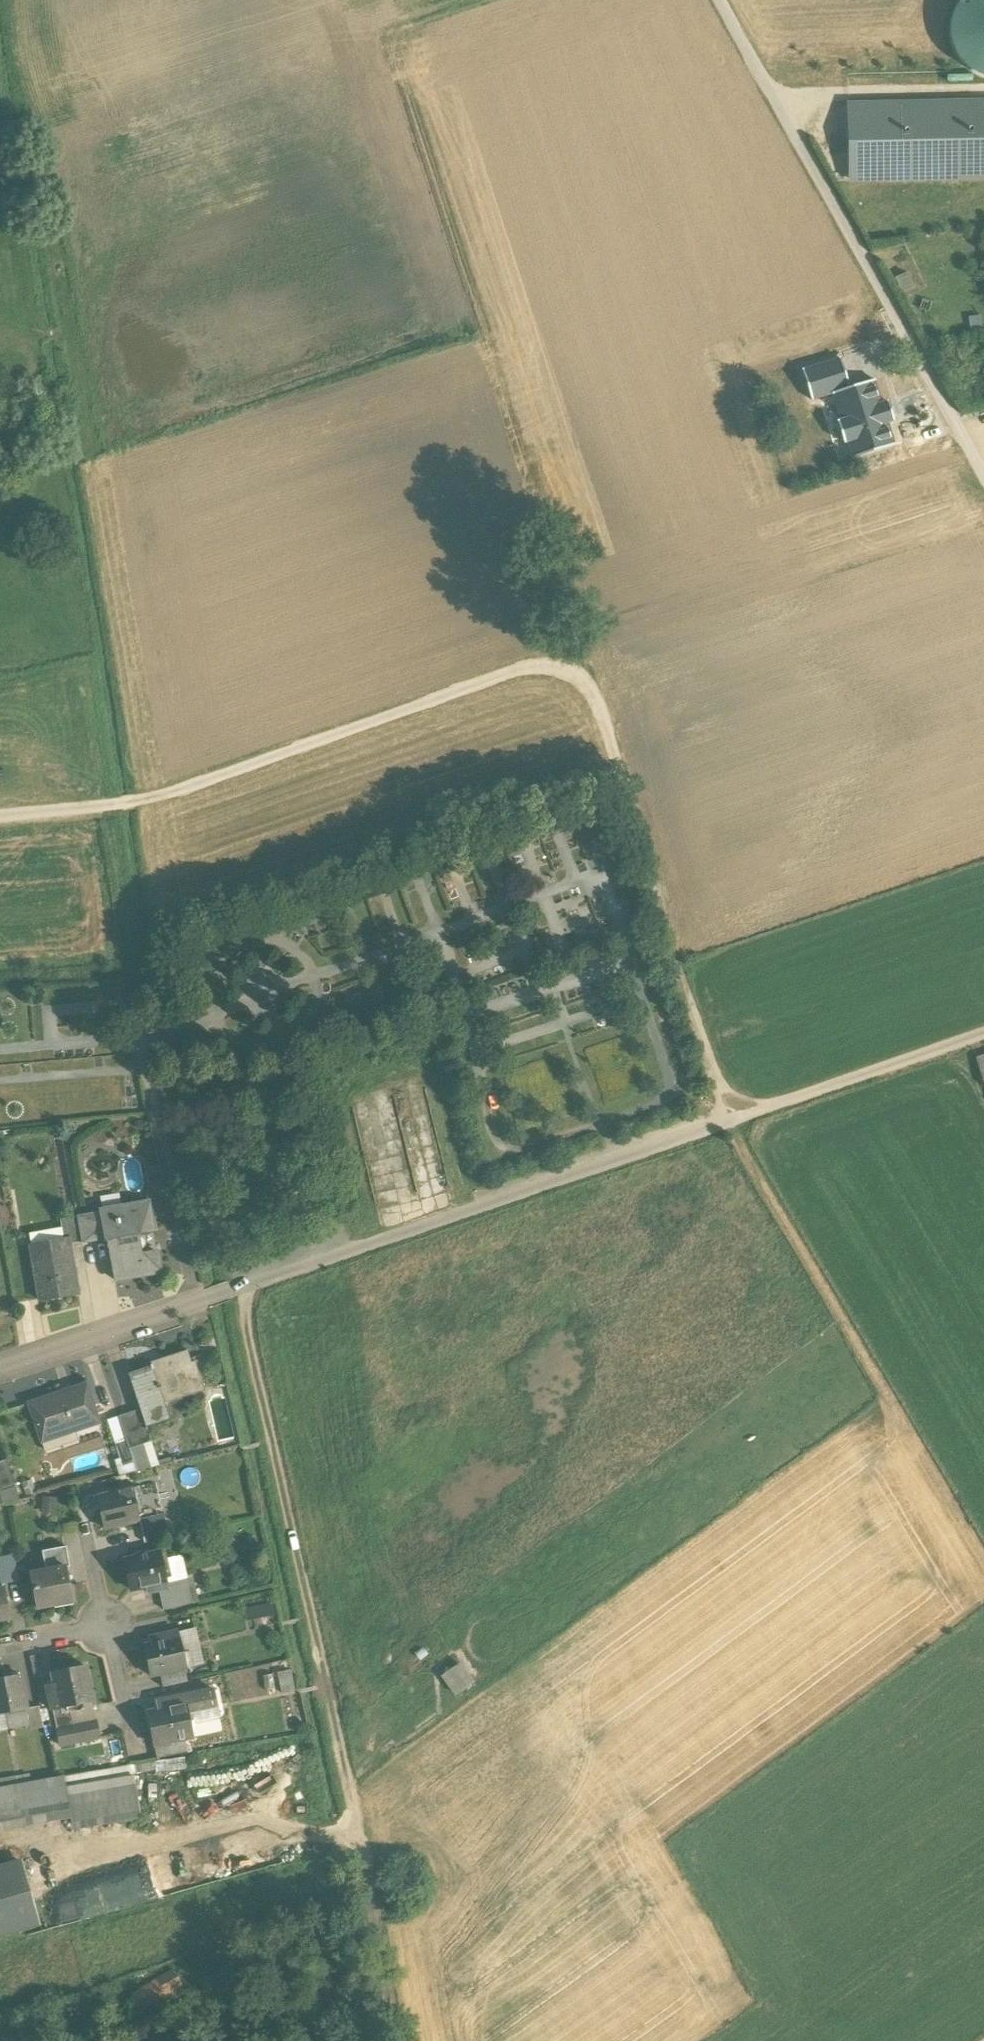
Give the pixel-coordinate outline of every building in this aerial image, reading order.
[(958,6),(954,13),(951,21),(950,30),(950,39),(952,47),(956,55),(961,62),(967,68),(974,73),(982,77),(983,77),(983,0),(962,0),(958,6)] [(850,180),(983,177),(983,104),(848,107),(850,180)] [(907,274),(896,279),(903,293),(913,288),(907,274)] [(878,379),(833,394),(853,459),(895,446),(882,406),(886,404),(878,379)] [(975,1059),(983,1084),(983,1056),(975,1059)] [(148,1201),(101,1210),(101,1212),(106,1238),(106,1240),(107,1240),(114,1280),(158,1272),(159,1271),(159,1269),(156,1251),(141,1254),(141,1250),(142,1249),(144,1248),(145,1246),(145,1244),(145,1243),(144,1241),(143,1240),(141,1239),(139,1240),(138,1234),(153,1232),(148,1201)] [(101,1212),(77,1216),(81,1242),(106,1238),(101,1212)] [(77,1216),(64,1218),(67,1238),(69,1238),(70,1244),(81,1242),(77,1216)] [(67,1238),(31,1245),(41,1300),(79,1293),(70,1244),(69,1238),(67,1238)] [(153,1366),(128,1374),(140,1409),(146,1428),(169,1420),(164,1404),(204,1390),(195,1362),(191,1363),(187,1350),(151,1362),(153,1366)] [(86,1384),(29,1403),(42,1443),(99,1423),(86,1384)] [(140,1409),(118,1416),(118,1418),(129,1449),(151,1442),(146,1428),(140,1409)] [(118,1418),(107,1421),(120,1460),(121,1464),(133,1460),(129,1449),(118,1418)] [(151,1442),(129,1449),(133,1460),(136,1471),(158,1464),(151,1442)] [(133,1460),(121,1464),(120,1460),(115,1462),(120,1477),(136,1471),(133,1460)] [(0,1463),(0,1493),(5,1505),(20,1501),(6,1461),(0,1463)] [(147,1487),(139,1489),(141,1499),(149,1497),(147,1487)] [(138,1488),(133,1489),(137,1508),(142,1506),(141,1499),(139,1489),(138,1488)] [(133,1489),(98,1497),(105,1528),(140,1521),(140,1520),(137,1508),(133,1489)] [(163,1514),(140,1520),(140,1521),(145,1543),(169,1537),(163,1514)] [(66,1547),(42,1552),(46,1571),(66,1567),(70,1566),(66,1547)] [(163,1552),(124,1560),(130,1590),(145,1586),(147,1593),(157,1590),(166,1588),(166,1587),(164,1577),(169,1576),(163,1552)] [(0,1560),(0,1572),(3,1585),(20,1581),(15,1557),(0,1560)] [(46,1571),(30,1574),(37,1609),(55,1606),(55,1603),(72,1600),(66,1567),(46,1571)] [(193,1581),(166,1587),(166,1588),(157,1590),(162,1610),(198,1602),(193,1581)] [(10,1619),(4,1591),(0,1592),(0,1621),(10,1619)] [(194,1628),(179,1633),(186,1668),(202,1664),(194,1628)] [(178,1632),(154,1637),(156,1643),(143,1646),(150,1676),(159,1674),(183,1669),(186,1668),(179,1633),(178,1632)] [(442,1674),(456,1694),(476,1681),(462,1661),(442,1674)] [(86,1666),(52,1673),(55,1689),(48,1691),(52,1710),(62,1709),(93,1702),(86,1666)] [(183,1669),(159,1674),(162,1688),(187,1682),(183,1669)] [(0,1680),(0,1729),(8,1727),(6,1713),(27,1709),(28,1709),(21,1676),(0,1680)] [(213,1690),(184,1696),(188,1714),(217,1708),(213,1690)] [(184,1696),(162,1701),(164,1709),(146,1713),(153,1746),(177,1741),(193,1738),(188,1714),(184,1696)] [(93,1702),(62,1709),(63,1713),(71,1711),(74,1726),(97,1722),(93,1702)] [(28,1709),(27,1709),(29,1723),(30,1729),(44,1726),(39,1706),(28,1709)] [(27,1709),(6,1713),(8,1727),(29,1723),(27,1709)] [(62,1709),(52,1710),(56,1730),(74,1726),(71,1711),(63,1713),(62,1709)] [(74,1726),(56,1730),(59,1746),(100,1737),(97,1722),(74,1726)] [(177,1741),(153,1746),(156,1759),(180,1755),(177,1741)] [(0,1779),(0,1787),(18,1784),(16,1776),(0,1779)] [(133,1776),(65,1788),(71,1817),(73,1828),(140,1817),(133,1776)] [(54,1778),(19,1784),(25,1825),(71,1817),(65,1788),(56,1789),(54,1778)] [(25,1825),(19,1784),(18,1784),(0,1787),(0,1829),(25,1825)] [(0,1868),(0,1934),(38,1924),(21,1862),(0,1868)] [(172,1971),(155,1981),(157,1985),(134,1999),(140,2010),(150,2004),(181,1986),(172,1971)] [(181,1986),(150,2004),(155,2012),(186,1994),(181,1986)]
